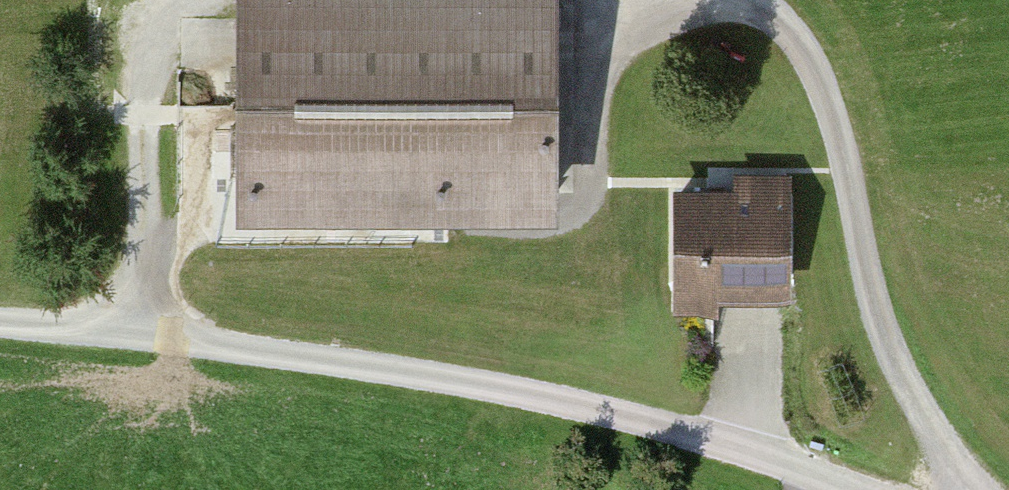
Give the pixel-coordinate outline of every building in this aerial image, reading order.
[(254,209),(572,207),(571,0),(253,0),(254,209)] [(796,173),(682,172),(682,291),(796,292),(796,173)]
